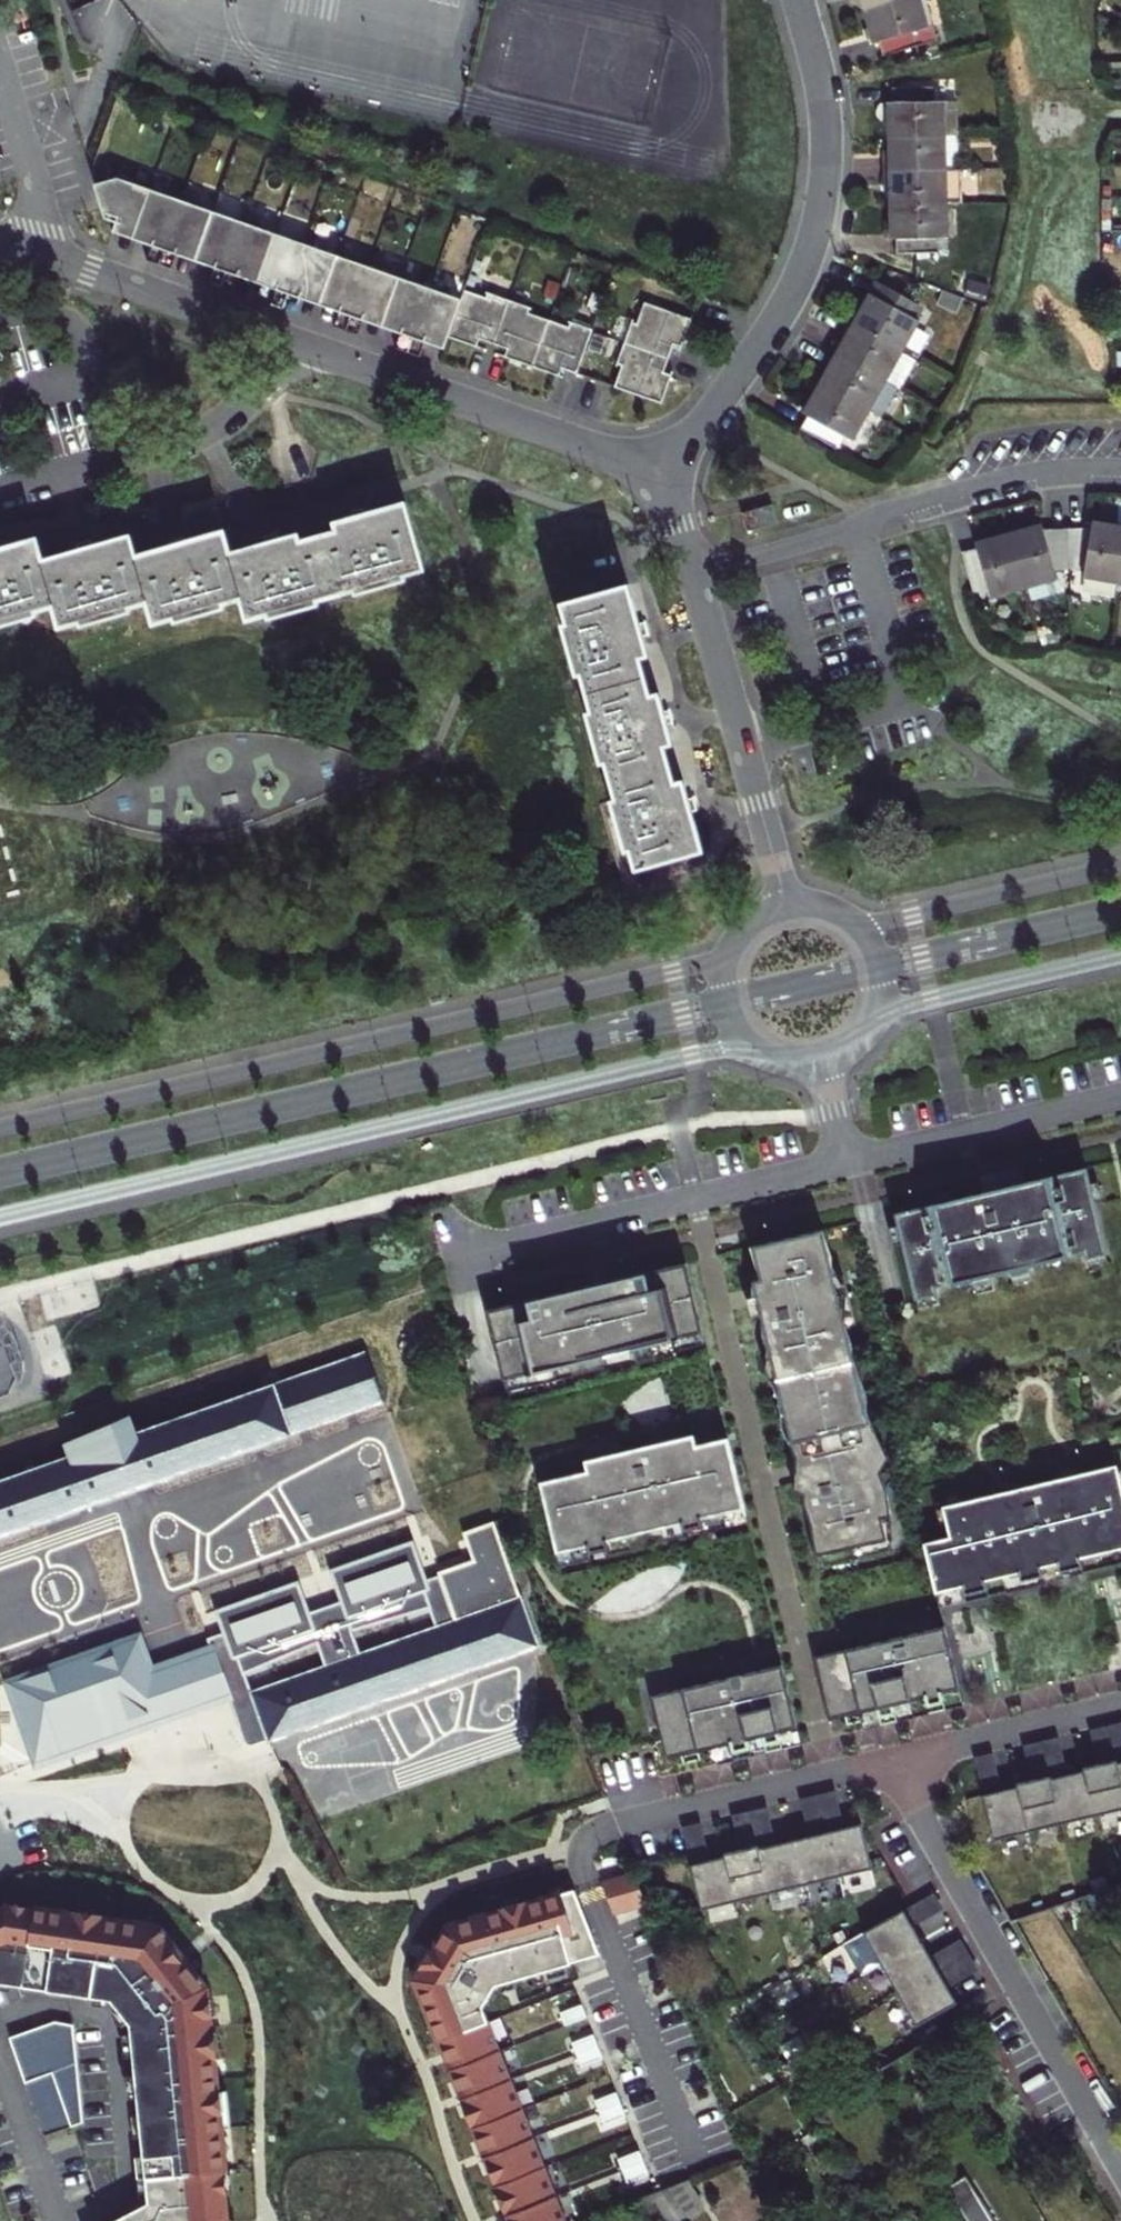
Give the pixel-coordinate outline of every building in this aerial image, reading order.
[(864,11),(903,0),(861,0),(864,11)] [(879,43),(881,50),(883,57),(938,42),(934,27),(928,29),(920,0),(903,0),(864,11),(873,44),(879,43)] [(889,121),(889,138),(945,138),(945,103),(935,103),(935,90),(894,90),(894,104),(888,104),(889,121)] [(958,103),(945,103),(945,138),(958,138),(958,103)] [(945,138),(889,138),(889,152),(884,152),(885,162),(885,172),(959,171),(958,138),(945,138)] [(890,194),(890,205),(947,204),(962,204),(962,171),(959,171),(885,172),(885,183),(885,194),(890,194)] [(121,237),(135,242),(153,192),(120,180),(101,186),(112,220),(117,221),(121,237)] [(214,214),(153,192),(135,242),(154,249),(178,257),(197,263),(214,214)] [(947,204),(890,205),(891,223),(891,240),(897,240),(897,255),(938,254),(938,239),(947,239),(947,204)] [(276,235),(215,213),(214,214),(197,263),(216,270),(239,278),(258,285),(276,235)] [(338,257),(276,235),(258,285),(277,292),(301,300),(320,307),(338,257)] [(178,257),(154,249),(149,263),(172,272),(178,257)] [(399,279),(338,257),(320,307),(339,313),(362,321),(381,328),(399,279)] [(239,278),(216,270),(210,285),(234,294),(239,278)] [(461,300),(399,279),(381,328),(400,335),(424,343),(443,350),(447,338),(461,300)] [(861,311),(853,326),(901,353),(918,323),(911,319),(918,306),(881,285),(873,298),(870,296),(861,311)] [(461,300),(447,338),(474,348),(478,339),(507,350),(504,359),(558,378),(561,370),(576,375),(592,331),(571,323),(569,328),(527,313),(529,308),(487,293),(485,298),(464,290),(461,300)] [(301,300),(277,292),(272,307),(296,315),(301,300)] [(613,389),(660,406),(670,379),(662,376),(673,347),(681,350),(691,323),(644,305),(636,326),(631,324),(615,366),(621,368),(613,389)] [(357,337),(362,321),(339,313),(333,328),(357,337)] [(832,352),(885,382),(901,353),(853,326),(846,337),(842,335),(837,343),(832,352)] [(424,343),(400,335),(395,351),(418,359),(424,343)] [(869,411),(885,382),(832,352),(827,361),(822,371),(826,373),(820,384),(869,411)] [(869,411),(820,384),(812,399),(803,413),(807,415),(800,428),(838,449),(846,436),(852,441),(869,411)] [(1,618),(3,626),(21,621),(19,613),(35,608),(35,611),(53,606),(59,628),(79,622),(78,620),(94,616),(96,622),(116,617),(114,609),(128,606),(129,609),(147,603),(153,624),(173,619),(173,616),(189,612),(191,619),(209,614),(207,607),(222,603),(223,605),(241,600),(247,622),(267,616),(266,613),(281,609),(283,616),(303,611),(301,603),(315,599),(316,602),(354,591),(353,588),(369,584),(371,591),(390,585),(387,578),(403,574),(404,576),(424,571),(405,504),(335,524),(337,533),(300,542),(298,535),(230,554),(223,533),(136,558),(130,537),(43,562),(36,540),(0,551),(0,618),(1,618)] [(772,507),(742,514),(747,532),(776,524),(772,507)] [(1116,583),(1120,553),(1120,526),(1108,524),(1092,521),(1090,528),(1067,529),(1069,570),(1083,570),(1082,577),(1116,583)] [(1024,528),(1008,533),(1023,588),(1057,579),(1054,571),(1069,570),(1067,529),(1043,530),(1041,523),(1024,528)] [(1023,588),(1008,533),(991,538),(974,543),(975,548),(961,552),(973,593),(988,589),(990,597),(1023,588)] [(387,578),(390,585),(405,581),(404,576),(403,574),(387,578)] [(354,591),(355,596),(371,591),(369,584),(353,588),(354,591)] [(671,743),(657,695),(650,696),(639,658),(646,656),(627,586),(561,605),(567,625),(569,625),(574,640),(567,642),(572,661),(579,659),(583,672),(581,673),(592,713),(594,712),(598,728),(592,730),(596,747),(603,745),(607,760),(605,761),(616,800),(618,799),(623,815),(616,817),(621,835),(628,833),(632,848),(630,849),(636,869),(700,850),(681,781),(674,783),(663,745),(671,743)] [(301,603),(303,611),(317,606),(316,602),(315,599),(301,603)] [(207,607),(209,614),(224,609),(223,605),(222,603),(207,607)] [(114,609),(116,617),(130,613),(129,609),(128,606),(114,609)] [(19,613),(21,621),(37,616),(35,611),(35,608),(19,613)] [(267,616),(268,621),(283,616),(281,609),(266,613),(267,616)] [(173,619),(175,623),(191,619),(189,612),(173,616),(173,619)] [(79,622),(80,627),(96,622),(94,616),(78,620),(79,622)] [(563,627),(567,642),(574,640),(569,625),(567,625),(563,627)] [(583,672),(579,659),(572,661),(576,674),(581,673),(583,672)] [(598,728),(594,712),(592,713),(587,714),(592,730),(598,728)] [(607,760),(603,745),(596,747),(601,762),(605,761),(607,760)] [(612,801),(616,817),(623,815),(618,799),(616,800),(612,801)] [(621,835),(625,850),(630,849),(632,848),(628,833),(621,835)] [(8,908),(0,872),(0,910),(8,908)] [(894,1216),(914,1302),(937,1297),(935,1288),(969,1280),(970,1287),(991,1283),(990,1275),(1008,1271),(1009,1278),(1030,1273),(1029,1266),(1083,1253),(1085,1261),(1106,1256),(1086,1170),(1011,1188),(1012,1194),(1000,1197),(998,1191),(894,1216)] [(802,1495),(818,1559),(892,1541),(891,1521),(880,1475),(890,1454),(866,1419),(822,1233),(752,1249),(765,1304),(758,1307),(795,1461),(793,1488),(802,1495)] [(486,1313),(503,1383),(533,1376),(535,1383),(556,1377),(555,1371),(651,1347),(652,1355),(674,1350),(672,1342),(703,1335),(686,1265),(486,1313)] [(72,1512),(201,1467),(384,1401),(366,1353),(273,1385),(139,1433),(0,1482),(0,1538),(72,1512)] [(538,1483),(554,1553),(584,1546),(586,1555),(607,1550),(605,1541),(679,1525),(680,1533),(701,1529),(699,1520),(742,1511),(726,1440),(694,1447),(692,1436),(583,1461),(585,1472),(538,1483)] [(933,1592),(961,1586),(963,1594),(986,1589),(984,1580),(1016,1573),(1018,1581),(1041,1575),(1039,1567),(1056,1563),(1058,1572),(1081,1566),(1079,1558),(1120,1548),(1120,1494),(1114,1465),(1010,1489),(1011,1494),(999,1497),(998,1492),(941,1506),(948,1536),(922,1543),(933,1592)] [(411,1692),(537,1648),(494,1522),(462,1533),(472,1560),(437,1572),(439,1575),(427,1580),(412,1540),(329,1570),(339,1602),(309,1613),(298,1581),(214,1610),(222,1633),(206,1639),(208,1645),(231,1708),(242,1741),(245,1745),(249,1746),(254,1746),(267,1742),(269,1741),(320,1724),(411,1692)] [(810,1658),(825,1721),(842,1717),(844,1726),(860,1722),(858,1713),(874,1709),(876,1718),(892,1714),(890,1705),(922,1698),(924,1707),(941,1703),(939,1694),(957,1690),(942,1627),(810,1658)] [(158,1711),(146,1667),(139,1637),(9,1684),(38,1761),(158,1711)] [(231,1708),(208,1645),(146,1667),(158,1711),(38,1761),(40,1768),(231,1708)] [(646,1697),(661,1760),(676,1756),(678,1765),(695,1761),(693,1752),(725,1745),(727,1753),(744,1749),(742,1740),(757,1737),(759,1746),(775,1742),(773,1733),(791,1729),(777,1666),(646,1697)] [(1107,1732),(1115,1764),(1120,1762),(1120,1729),(1107,1732)] [(1096,1765),(1114,1761),(1107,1732),(1090,1736),(1096,1765)] [(1041,1748),(1048,1779),(1066,1775),(1059,1744),(1041,1748)] [(1030,1781),(1048,1776),(1041,1748),(1023,1752),(1030,1781)] [(994,1759),(976,1764),(983,1795),(1001,1791),(994,1759)] [(993,1840),(1120,1809),(1120,1762),(1115,1764),(1114,1761),(1096,1765),(1082,1768),(1083,1771),(1066,1775),(1048,1779),(1048,1776),(1030,1781),(1016,1784),(1016,1787),(1001,1791),(982,1795),(993,1840)] [(842,1829),(835,1797),(817,1802),(824,1833),(842,1829)] [(824,1833),(817,1802),(799,1806),(806,1837),(824,1833)] [(774,1845),(766,1814),(748,1818),(756,1849),(774,1845)] [(737,1851),(755,1846),(748,1818),(731,1822),(737,1851)] [(681,1867),(691,1912),(868,1870),(858,1825),(824,1833),(806,1837),(756,1849),(755,1846),(737,1851),(723,1854),(724,1857),(703,1862),(681,1867)] [(696,1831),(678,1835),(685,1866),(703,1862),(696,1831)] [(575,1889),(449,1926),(416,1980),(510,2220),(566,2220),(483,2006),(496,1984),(600,1955),(575,1889)] [(901,1909),(898,1911),(908,1926),(935,1909),(926,1894),(909,1904),(901,1909)] [(206,1988),(157,1926),(5,1903),(0,1905),(0,1982),(112,2000),(130,2023),(148,2203),(115,2220),(229,2220),(206,1988)] [(858,1933),(914,2025),(954,2002),(945,1987),(936,1972),(926,1956),(898,1911),(858,1933)] [(954,1940),(926,1956),(936,1972),(964,1956),(954,1940)] [(964,1956),(936,1972),(945,1987),(973,1972),(964,1956)] [(587,2017),(582,2005),(561,2013),(566,2025),(587,2017)] [(55,2021),(10,2036),(43,2134),(82,2121),(73,2023),(55,2021)] [(598,2046),(594,2035),(572,2043),(577,2055),(598,2046)] [(603,2058),(598,2046),(577,2055),(582,2067),(603,2058)] [(600,2113),(621,2104),(617,2092),(595,2100),(600,2113)] [(626,2116),(621,2104),(600,2113),(604,2124),(626,2116)] [(822,2143),(815,2131),(803,2139),(810,2151),(822,2143)] [(644,2163),(640,2151),(618,2159),(623,2171),(644,2163)] [(827,2152),(815,2158),(821,2170),(834,2163),(827,2152)] [(649,2175),(644,2163),(623,2171),(628,2183),(649,2175)] [(944,2189),(963,2220),(988,2220),(962,2177),(944,2189)] [(660,2191),(678,2220),(700,2207),(685,2182),(660,2191)] [(660,2191),(641,2199),(654,2220),(678,2220),(660,2191)]
